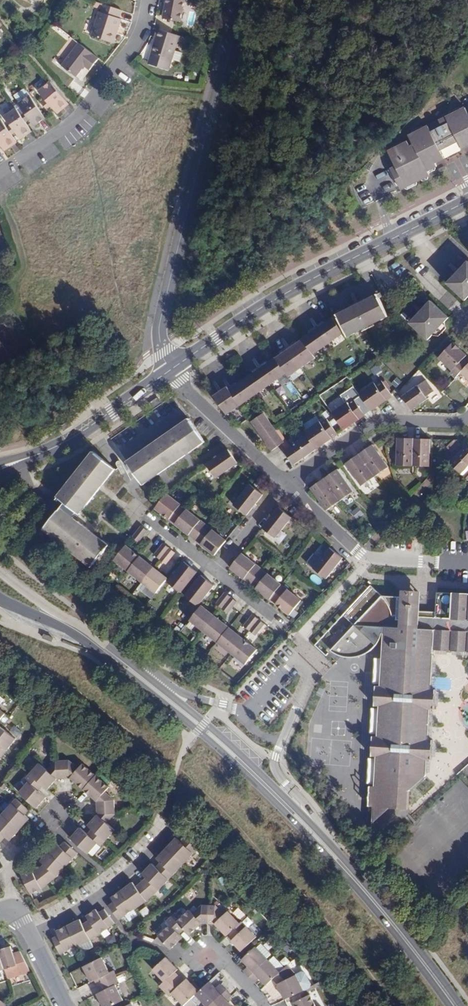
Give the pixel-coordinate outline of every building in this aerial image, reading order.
[(164,12),(163,18),(182,22),(186,0),(185,0),(166,0),(164,12)] [(117,24),(121,16),(105,9),(102,17),(99,16),(89,39),(106,47),(113,33),(115,34),(119,25),(117,24)] [(169,69),(179,36),(156,29),(153,38),(156,39),(154,43),(149,62),(169,69)] [(109,48),(115,34),(113,33),(106,47),(109,48)] [(82,80),(99,57),(80,43),(62,65),(82,80)] [(58,114),(69,104),(50,81),(39,91),(44,97),(41,101),(45,105),(48,102),(52,107),(55,110),(58,114)] [(23,92),(26,90),(25,87),(15,94),(19,101),(27,96),(23,92)] [(36,125),(46,119),(26,90),(23,92),(27,96),(19,101),(18,102),(24,111),(29,119),(31,122),(33,120),(36,125)] [(20,114),(13,103),(9,105),(12,110),(5,115),(19,137),(21,135),(23,137),(32,132),(25,122),(20,114)] [(466,107),(409,135),(414,145),(411,146),(408,142),(389,151),(396,166),(392,168),(402,188),(410,184),(430,174),(429,170),(437,166),(436,163),(445,158),(444,155),(448,153),(451,157),(455,155),(459,154),(456,149),(461,146),(463,149),(467,146),(467,112),(466,107)] [(29,119),(24,111),(20,114),(25,122),(29,119)] [(0,118),(0,145),(4,151),(17,143),(0,118)] [(447,283),(465,300),(467,296),(467,261),(447,283)] [(378,294),(337,314),(348,336),(389,315),(378,294)] [(449,318),(431,301),(409,323),(427,340),(449,318)] [(228,386),(214,396),(226,414),(240,405),(255,394),(270,384),(285,373),(287,376),(301,366),(316,356),(314,353),(329,343),(344,333),(333,318),(280,354),(230,389),(228,386)] [(439,357),(452,370),(450,372),(455,377),(460,372),(467,364),(467,363),(463,359),(466,355),(459,349),(460,348),(453,342),(439,357)] [(426,379),(402,396),(412,410),(431,397),(429,394),(434,391),(426,379)] [(374,383),(359,394),(360,396),(371,410),(392,395),(390,392),(381,380),(376,384),(374,383)] [(360,396),(355,399),(365,414),(371,410),(360,396)] [(348,401),(332,413),(343,430),(365,414),(355,399),(349,403),(348,401)] [(263,413),(251,421),(267,443),(279,434),(274,428),(263,413)] [(320,421),(304,432),(307,435),(316,449),(333,437),(338,433),(327,418),(321,422),(320,421)] [(188,419),(125,461),(140,484),(204,442),(188,419)] [(279,434),(267,443),(272,450),(280,445),(284,442),(279,434)] [(307,435),(284,451),(294,464),(316,449),(307,435)] [(396,465),(413,466),(414,438),(397,438),(396,465)] [(430,466),(431,439),(414,438),(413,466),(430,466)] [(457,440),(454,440),(446,448),(451,452),(459,444),(457,442),(458,441),(457,440)] [(450,462),(462,474),(467,467),(467,443),(450,462)] [(359,454),(375,476),(389,467),(373,444),(359,454)] [(227,450),(206,465),(216,478),(236,464),(227,450)] [(92,452),(56,497),(78,514),(113,469),(92,452)] [(352,459),(346,463),(361,486),(375,476),(359,454),(352,459)] [(338,469),(324,479),(340,501),(354,491),(338,469)] [(324,479),(311,488),(326,511),(340,501),(324,479)] [(263,496),(250,485),(234,505),(246,515),(263,496)] [(174,524),(186,509),(166,494),(155,508),(174,524)] [(286,513),(278,507),(262,528),(275,538),(291,517),(286,513)] [(357,507),(351,512),(357,520),(364,515),(357,507)] [(60,508),(42,530),(90,568),(107,547),(60,508)] [(206,525),(186,509),(174,524),(194,540),(206,525)] [(206,525),(194,540),(214,555),(225,541),(206,525)] [(141,526),(131,537),(137,542),(147,530),(141,526)] [(174,553),(163,543),(154,555),(160,559),(165,564),(174,554),(174,553)] [(114,560),(128,571),(139,557),(125,545),(114,560)] [(343,559),(330,548),(313,568),(326,579),(343,559)] [(230,568),(249,584),(261,569),(242,554),(230,568)] [(128,571),(142,582),(153,568),(139,557),(128,571)] [(184,561),(167,581),(180,592),(197,572),(184,561)] [(166,578),(153,568),(142,582),(155,593),(167,579),(166,578)] [(249,584),(269,599),(281,585),(261,569),(249,584)] [(213,585),(201,575),(184,595),(197,605),(213,585)] [(364,582),(356,592),(360,596),(369,586),(364,582)] [(301,601),(281,585),(269,599),(289,615),(301,601)] [(331,651),(339,655),(347,657),(355,657),(363,654),(373,648),(378,642),(383,633),(383,646),(391,647),(390,652),(383,652),(381,684),(376,684),(375,705),(379,706),(377,735),(373,735),(372,756),(376,756),(375,785),(370,785),(369,805),(373,806),(372,823),(389,807),(407,808),(408,791),(426,775),(427,759),(431,759),(432,739),(428,739),(430,709),(434,709),(436,688),(431,688),(433,654),(426,654),(427,650),(467,652),(467,593),(437,592),(436,617),(394,614),(389,610),(387,604),(386,597),(386,589),(364,612),(348,611),(344,615),(349,619),(355,625),(331,651)] [(386,589),(386,597),(387,604),(389,610),(394,614),(436,617),(437,592),(386,589)] [(224,594),(215,604),(221,609),(227,614),(236,603),(224,593),(224,594)] [(189,620),(203,631),(214,617),(201,606),(189,620)] [(252,615),(243,627),(249,631),(255,636),(264,625),(252,615)] [(217,642),(228,628),(214,617),(203,631),(217,642)] [(217,642),(231,653),(242,639),(228,628),(217,642)] [(242,639),(231,653),(245,665),(256,650),(242,639)] [(15,739),(0,726),(0,758),(15,739)] [(91,831),(104,842),(114,831),(106,824),(115,814),(114,799),(105,791),(109,787),(82,763),(78,768),(69,760),(56,760),(47,770),(39,764),(24,780),(27,783),(19,793),(37,809),(46,798),(39,792),(43,787),(48,790),(57,780),(71,779),(96,802),(97,815),(87,827),(91,831)] [(0,816),(0,841),(1,842),(6,837),(10,841),(29,819),(25,815),(29,811),(16,799),(0,816)] [(101,847),(104,842),(91,831),(88,835),(80,829),(70,839),(88,855),(97,844),(101,847)] [(196,848),(184,837),(180,841),(176,838),(156,859),(160,863),(156,868),(151,864),(141,874),(145,878),(137,887),(133,883),(111,899),(114,903),(109,907),(118,918),(152,894),(196,848)] [(21,875),(25,883),(31,895),(42,890),(58,877),(78,854),(64,842),(59,848),(56,845),(40,862),(43,865),(33,873),(31,870),(21,875)] [(218,901),(213,905),(215,906),(219,909),(223,905),(218,901)] [(209,924),(209,905),(202,905),(193,913),(189,910),(177,921),(185,929),(190,935),(202,923),(209,924)] [(229,933),(240,923),(229,912),(225,915),(219,909),(215,906),(213,905),(209,905),(209,924),(215,924),(226,936),(229,933)] [(225,915),(229,912),(223,905),(219,909),(225,915)] [(147,906),(139,911),(144,918),(151,914),(147,906)] [(59,937),(53,940),(61,955),(77,947),(90,941),(97,938),(115,924),(104,910),(99,914),(96,910),(86,917),(90,922),(83,925),(80,921),(57,932),(59,937)] [(177,921),(173,916),(168,921),(172,926),(160,937),(163,941),(171,949),(183,938),(179,934),(185,929),(177,921)] [(241,952),(242,951),(257,937),(242,922),(240,923),(229,933),(234,939),(231,941),(241,952)] [(94,948),(90,941),(77,947),(81,955),(94,948)] [(14,956),(13,953),(11,946),(0,949),(0,955),(5,969),(17,965),(14,956)] [(248,977),(272,955),(264,946),(259,950),(256,948),(246,957),(242,960),(248,967),(243,971),(248,977)] [(17,965),(5,969),(8,979),(30,972),(20,951),(13,953),(14,956),(17,965)] [(273,979),(285,968),(273,954),(272,955),(248,977),(254,983),(259,979),(265,986),(273,979)] [(109,972),(102,957),(84,966),(91,982),(96,980),(99,985),(117,977),(114,970),(109,972)] [(167,958),(164,960),(153,970),(165,982),(160,986),(164,991),(180,977),(175,972),(178,969),(167,958)] [(277,985),(284,1000),(304,991),(296,975),(295,975),(286,967),(285,968),(273,979),(277,985)] [(127,971),(117,977),(120,983),(126,980),(124,976),(128,974),(127,971)] [(296,975),(304,991),(310,988),(311,983),(306,974),(300,972),(296,975)] [(117,977),(99,985),(102,991),(97,994),(103,1005),(111,1005),(123,1000),(116,985),(120,983),(117,977)] [(180,977),(164,991),(169,996),(175,992),(186,1004),(191,999),(195,995),(199,991),(187,978),(184,981),(180,977)] [(195,995),(200,1000),(206,1005),(210,1005),(227,990),(221,984),(216,989),(209,982),(205,985),(199,991),(195,995)] [(210,1005),(232,1005),(227,1001),(232,996),(227,990),(210,1005)] [(195,995),(191,999),(196,1004),(200,1000),(195,995)] [(310,995),(293,1003),(295,1005),(316,1005),(310,995)]
